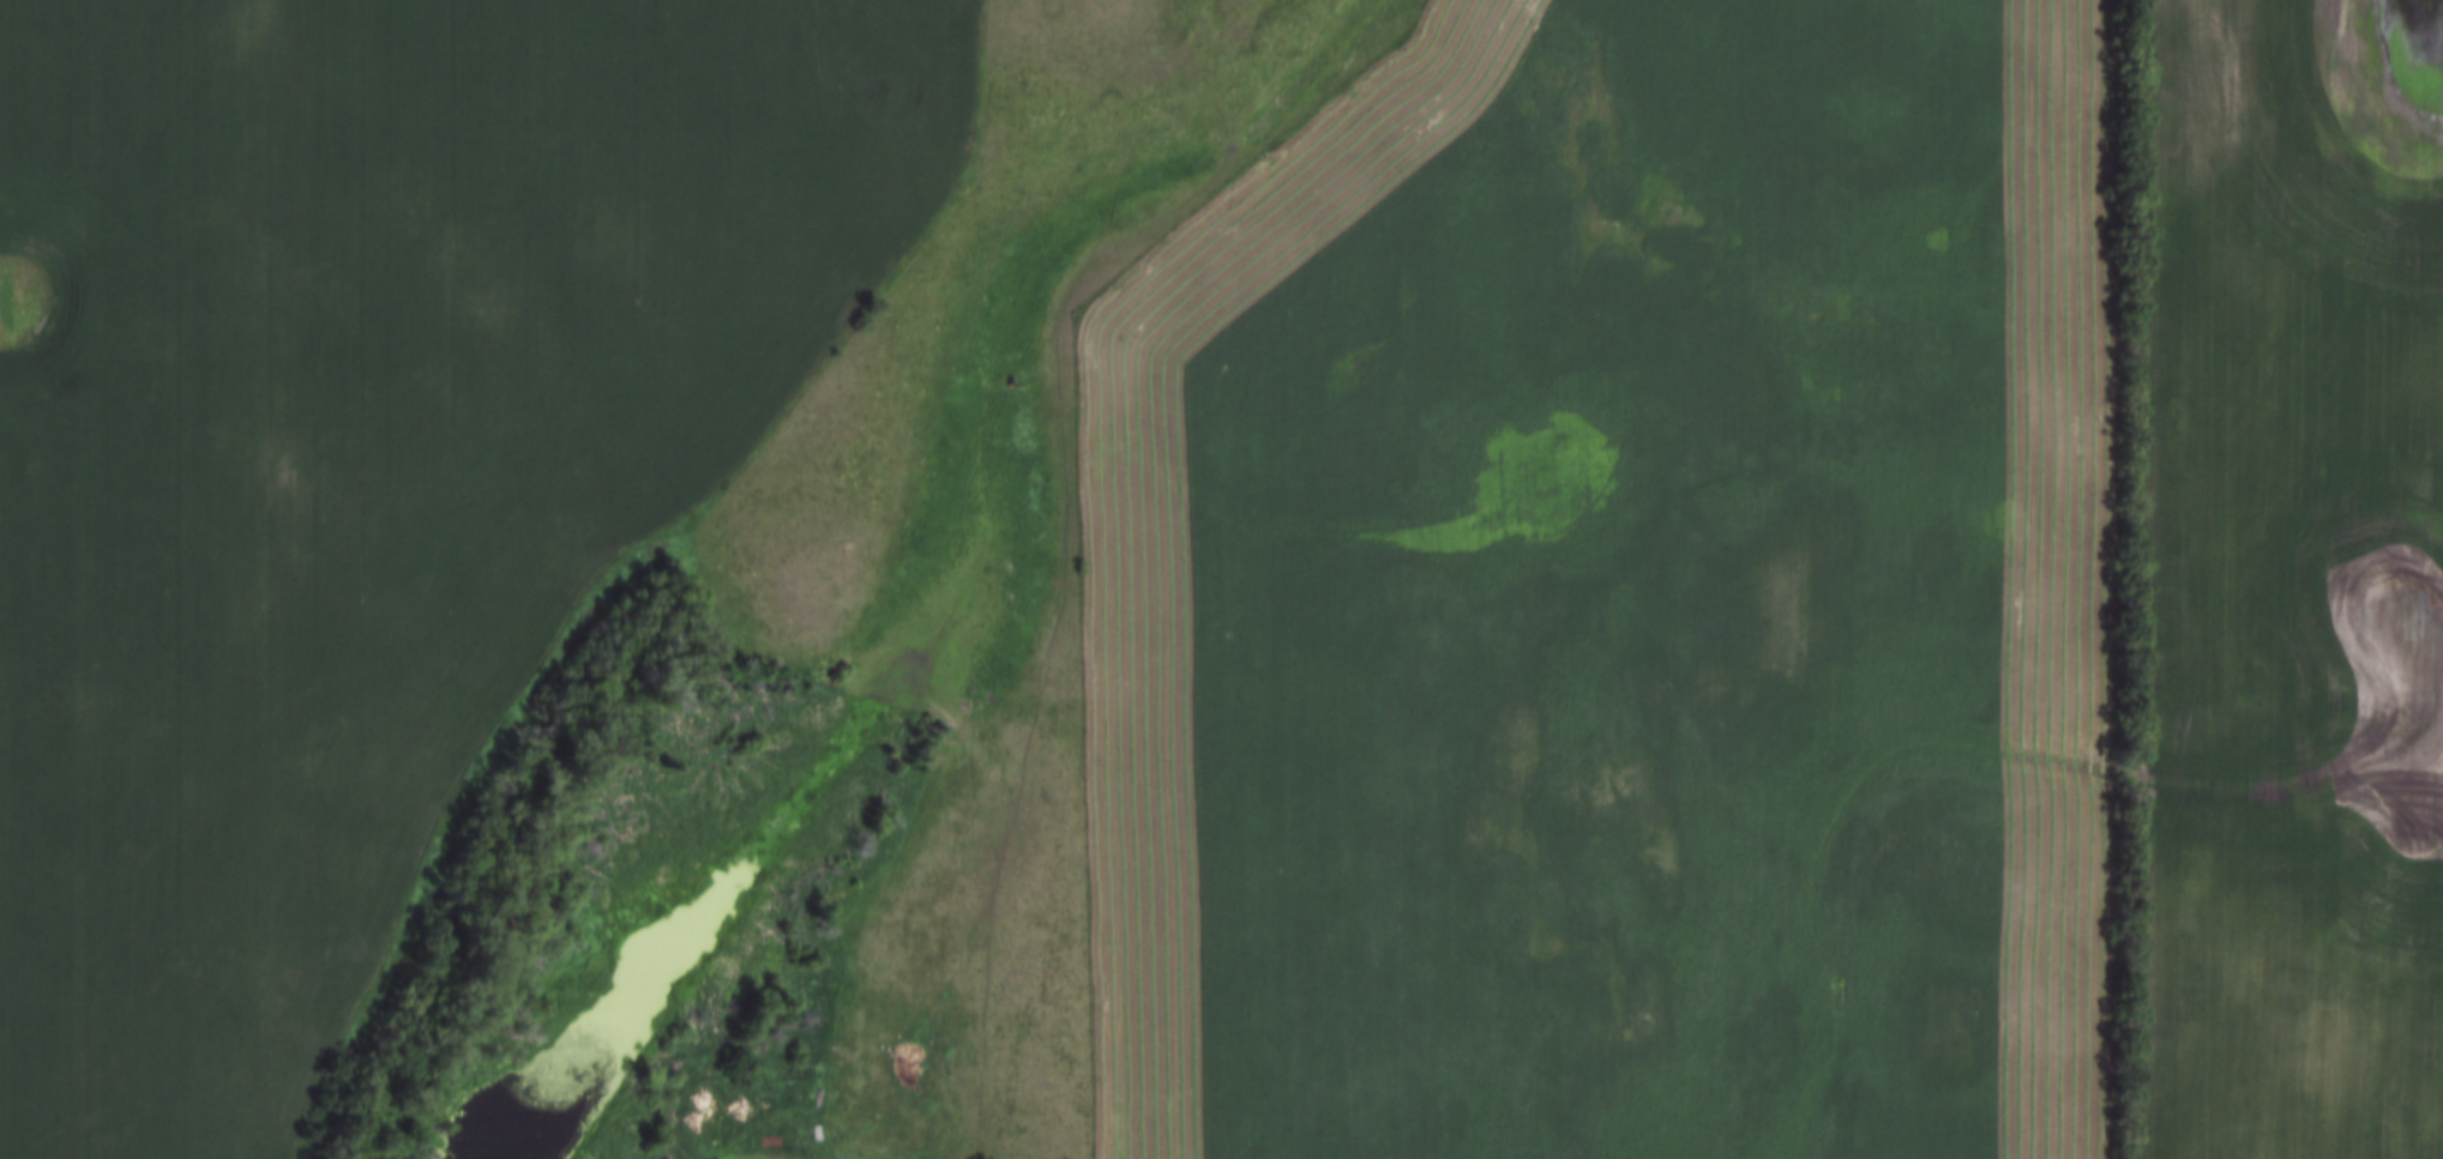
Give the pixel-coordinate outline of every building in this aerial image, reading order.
[(851,1034),(843,1031),(838,1044),(846,1047),(851,1034)]
